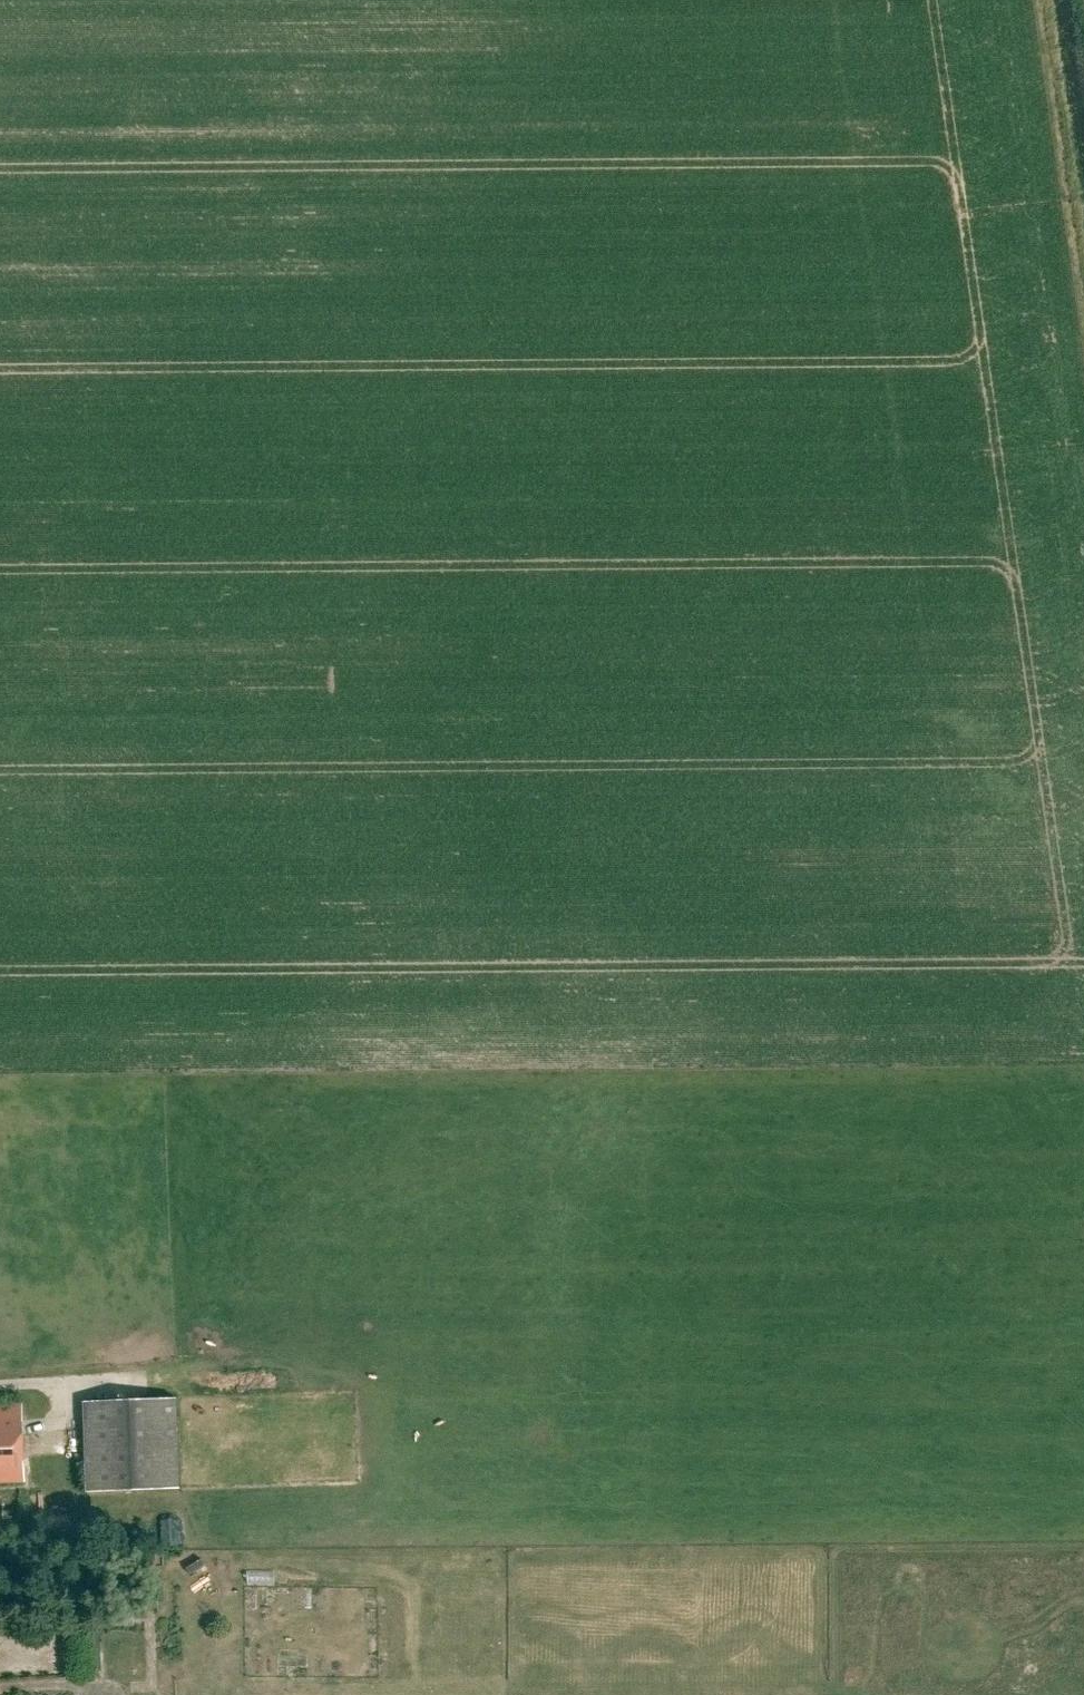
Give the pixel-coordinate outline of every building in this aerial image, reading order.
[(179,1398),(86,1403),(90,1492),(182,1489),(179,1398)] [(24,1483),(20,1404),(0,1405),(0,1484),(24,1483)]
